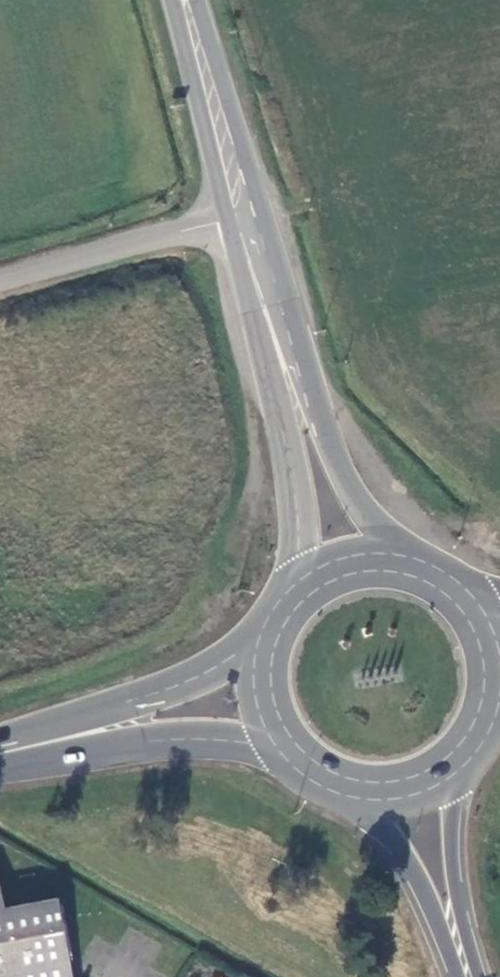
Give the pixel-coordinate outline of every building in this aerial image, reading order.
[(59,906),(6,915),(0,890),(0,976),(72,976),(59,906)]
